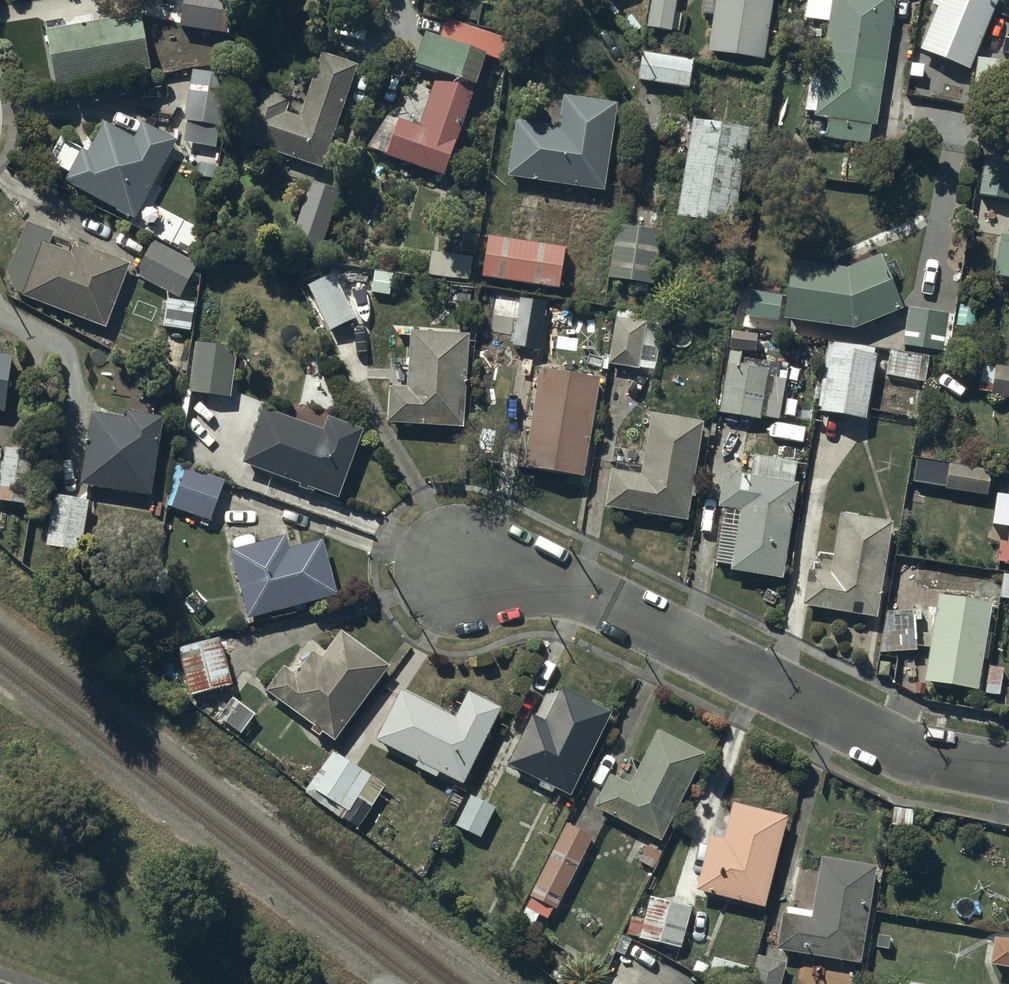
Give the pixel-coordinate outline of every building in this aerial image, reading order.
[(195,9),(242,16),(245,0),(196,0),(195,9)] [(648,26),(673,29),(677,0),(652,0),(648,26)] [(702,16),(710,17),(707,48),(764,55),(771,0),(704,0),(702,16)] [(805,16),(827,19),(821,77),(809,76),(807,93),(816,94),(813,115),(827,117),(825,136),(868,141),(870,122),(875,123),(893,0),(807,0),(805,16)] [(933,2),(937,4),(932,17),(927,15),(915,47),(970,68),(996,0),(934,0),(933,2)] [(137,13),(47,29),(56,81),(146,66),(137,13)] [(441,39),(423,33),(411,66),(438,75),(419,129),(380,116),(368,149),(441,174),(483,54),(499,60),(505,42),(447,21),(441,39)] [(356,64),(324,53),(300,120),(279,113),(284,100),(259,91),(244,136),(320,163),(356,64)] [(971,96),(1006,101),(1008,79),(1008,60),(977,55),(971,96)] [(691,66),(641,59),(639,76),(688,82),(691,66)] [(232,78),(194,73),(188,117),(226,122),(232,78)] [(612,105),(565,98),(561,129),(518,123),(511,173),(600,186),(612,105)] [(747,129),(697,120),(680,215),(730,224),(747,129)] [(135,141),(107,125),(89,157),(82,153),(68,177),(133,213),(174,139),(145,123),(135,141)] [(980,192),(1008,197),(1008,157),(987,153),(980,192)] [(338,191),(313,182),(293,238),(318,247),(338,191)] [(127,264),(79,246),(75,256),(43,244),(49,230),(29,222),(10,270),(18,291),(104,323),(127,264)] [(654,233),(621,228),(613,276),(647,281),(654,233)] [(1001,234),(994,275),(1008,277),(1008,236),(1001,234)] [(565,248),(490,236),(484,274),(559,286),(565,248)] [(195,265),(156,244),(140,273),(179,294),(195,265)] [(475,255),(429,252),(427,275),(474,278),(475,255)] [(900,304),(879,256),(847,270),(793,262),(785,314),(853,324),(900,304)] [(311,284),(332,329),(352,320),(331,275),(311,284)] [(780,296),(752,291),(748,315),(777,319),(780,296)] [(521,297),(514,346),(537,349),(545,301),(521,297)] [(193,304),(169,300),(165,325),(189,328),(193,304)] [(911,309),(906,343),(940,348),(945,314),(911,309)] [(620,313),(613,361),(636,365),(643,316),(620,313)] [(742,329),(730,329),(730,349),(755,349),(756,331),(754,331),(755,326),(743,326),(742,329)] [(466,336),(415,332),(411,389),(392,388),(390,418),(459,423),(466,336)] [(235,349),(200,345),(194,390),(230,394),(235,349)] [(875,356),(831,349),(822,410),(865,416),(875,356)] [(928,360),(891,353),(888,375),(925,381),(928,360)] [(739,356),(729,354),(720,408),(779,419),(786,379),(768,376),(769,371),(737,365),(739,356)] [(0,355),(0,409),(2,410),(10,356),(0,355)] [(985,368),(981,390),(1008,394),(1008,372),(985,368)] [(596,380),(543,371),(527,464),(580,473),(596,380)] [(325,433),(262,411),(245,460),(335,492),(357,430),(330,421),(325,433)] [(127,421),(97,415),(86,477),(146,488),(159,418),(128,413),(127,421)] [(701,423),(656,415),(645,478),(614,472),(608,505),(685,518),(701,423)] [(799,464),(755,456),(752,479),(730,475),(715,564),(780,575),(799,464)] [(0,459),(0,499),(23,503),(29,464),(0,459)] [(990,473),(917,460),(913,480),(986,493),(990,473)] [(223,486),(186,473),(173,508),(211,521),(223,486)] [(88,503),(54,497),(46,547),(80,552),(88,503)] [(833,575),(811,571),(805,604),(874,615),(890,524),(842,516),(833,575)] [(1007,540),(999,539),(996,560),(1008,562),(1008,522),(1007,540)] [(288,550),(285,539),(237,551),(253,612),(336,591),(323,541),(288,550)] [(991,604),(940,597),(938,609),(934,639),(928,680),(979,687),(991,604)] [(914,610),(890,612),(882,653),(917,650),(916,640),(914,610)] [(385,665),(341,633),(322,660),(314,654),(296,678),(285,670),(271,689),(334,735),(385,665)] [(220,639),(181,649),(193,695),(232,684),(220,639)] [(609,713),(563,690),(545,725),(534,719),(512,763),(569,792),(609,713)] [(499,709),(470,694),(456,720),(401,692),(377,740),(462,783),(499,709)] [(255,716),(236,701),(223,718),(242,733),(255,716)] [(702,754),(659,733),(632,787),(611,777),(596,806),(660,838),(702,754)] [(341,758),(316,793),(356,820),(380,785),(341,758)] [(494,808),(471,797),(457,826),(481,837),(494,808)] [(784,819),(736,807),(727,843),(712,840),(700,889),(763,905),(784,819)] [(565,822),(518,921),(531,928),(538,914),(547,918),(552,906),(556,908),(592,835),(565,822)] [(873,870),(823,861),(812,922),(784,917),(779,947),(857,961),(873,870)] [(692,909),(652,898),(646,921),(634,917),(630,933),(681,948),(692,909)] [(998,941),(994,963),(1008,965),(1008,943),(998,941)] [(760,958),(753,983),(778,983),(783,965),(760,958)]
